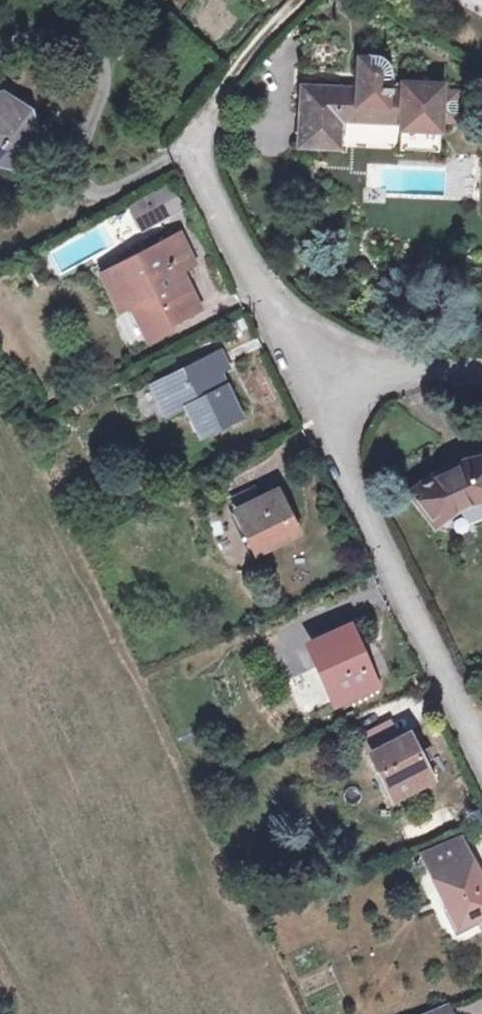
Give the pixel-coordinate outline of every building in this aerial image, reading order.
[(404,130),(442,132),(443,125),(444,95),(444,88),(405,86),(405,95),(394,95),(394,72),(392,65),(383,57),(377,55),(371,55),(370,60),(362,60),(361,92),(303,89),(302,148),(341,150),(342,123),(404,126),(404,130)] [(457,96),(444,95),(443,125),(455,125),(460,121),(461,100),(457,96)] [(39,139),(31,117),(22,121),(10,109),(8,96),(0,98),(0,158),(1,158),(20,168),(39,139)] [(175,187),(149,200),(154,208),(135,218),(144,235),(187,211),(175,187)] [(154,208),(149,200),(131,210),(135,218),(154,208)] [(171,329),(196,316),(177,277),(187,272),(198,267),(185,238),(103,277),(121,315),(133,308),(151,344),(173,334),(171,329)] [(206,311),(187,272),(177,277),(196,316),(206,311)] [(225,356),(202,367),(209,383),(215,380),(232,372),(225,356)] [(219,389),(215,380),(209,383),(202,367),(155,390),(170,422),(190,413),(205,444),(244,424),(226,386),(219,389)] [(459,465),(422,484),(413,492),(436,526),(436,533),(455,537),(481,524),(481,460),(459,465)] [(299,535),(280,494),(237,517),(256,557),(299,535)] [(369,687),(346,634),(311,650),(334,702),(369,687)] [(432,783),(411,741),(374,759),(395,802),(432,783)] [(423,856),(460,932),(481,922),(481,879),(474,863),(471,864),(459,839),(423,856)]
